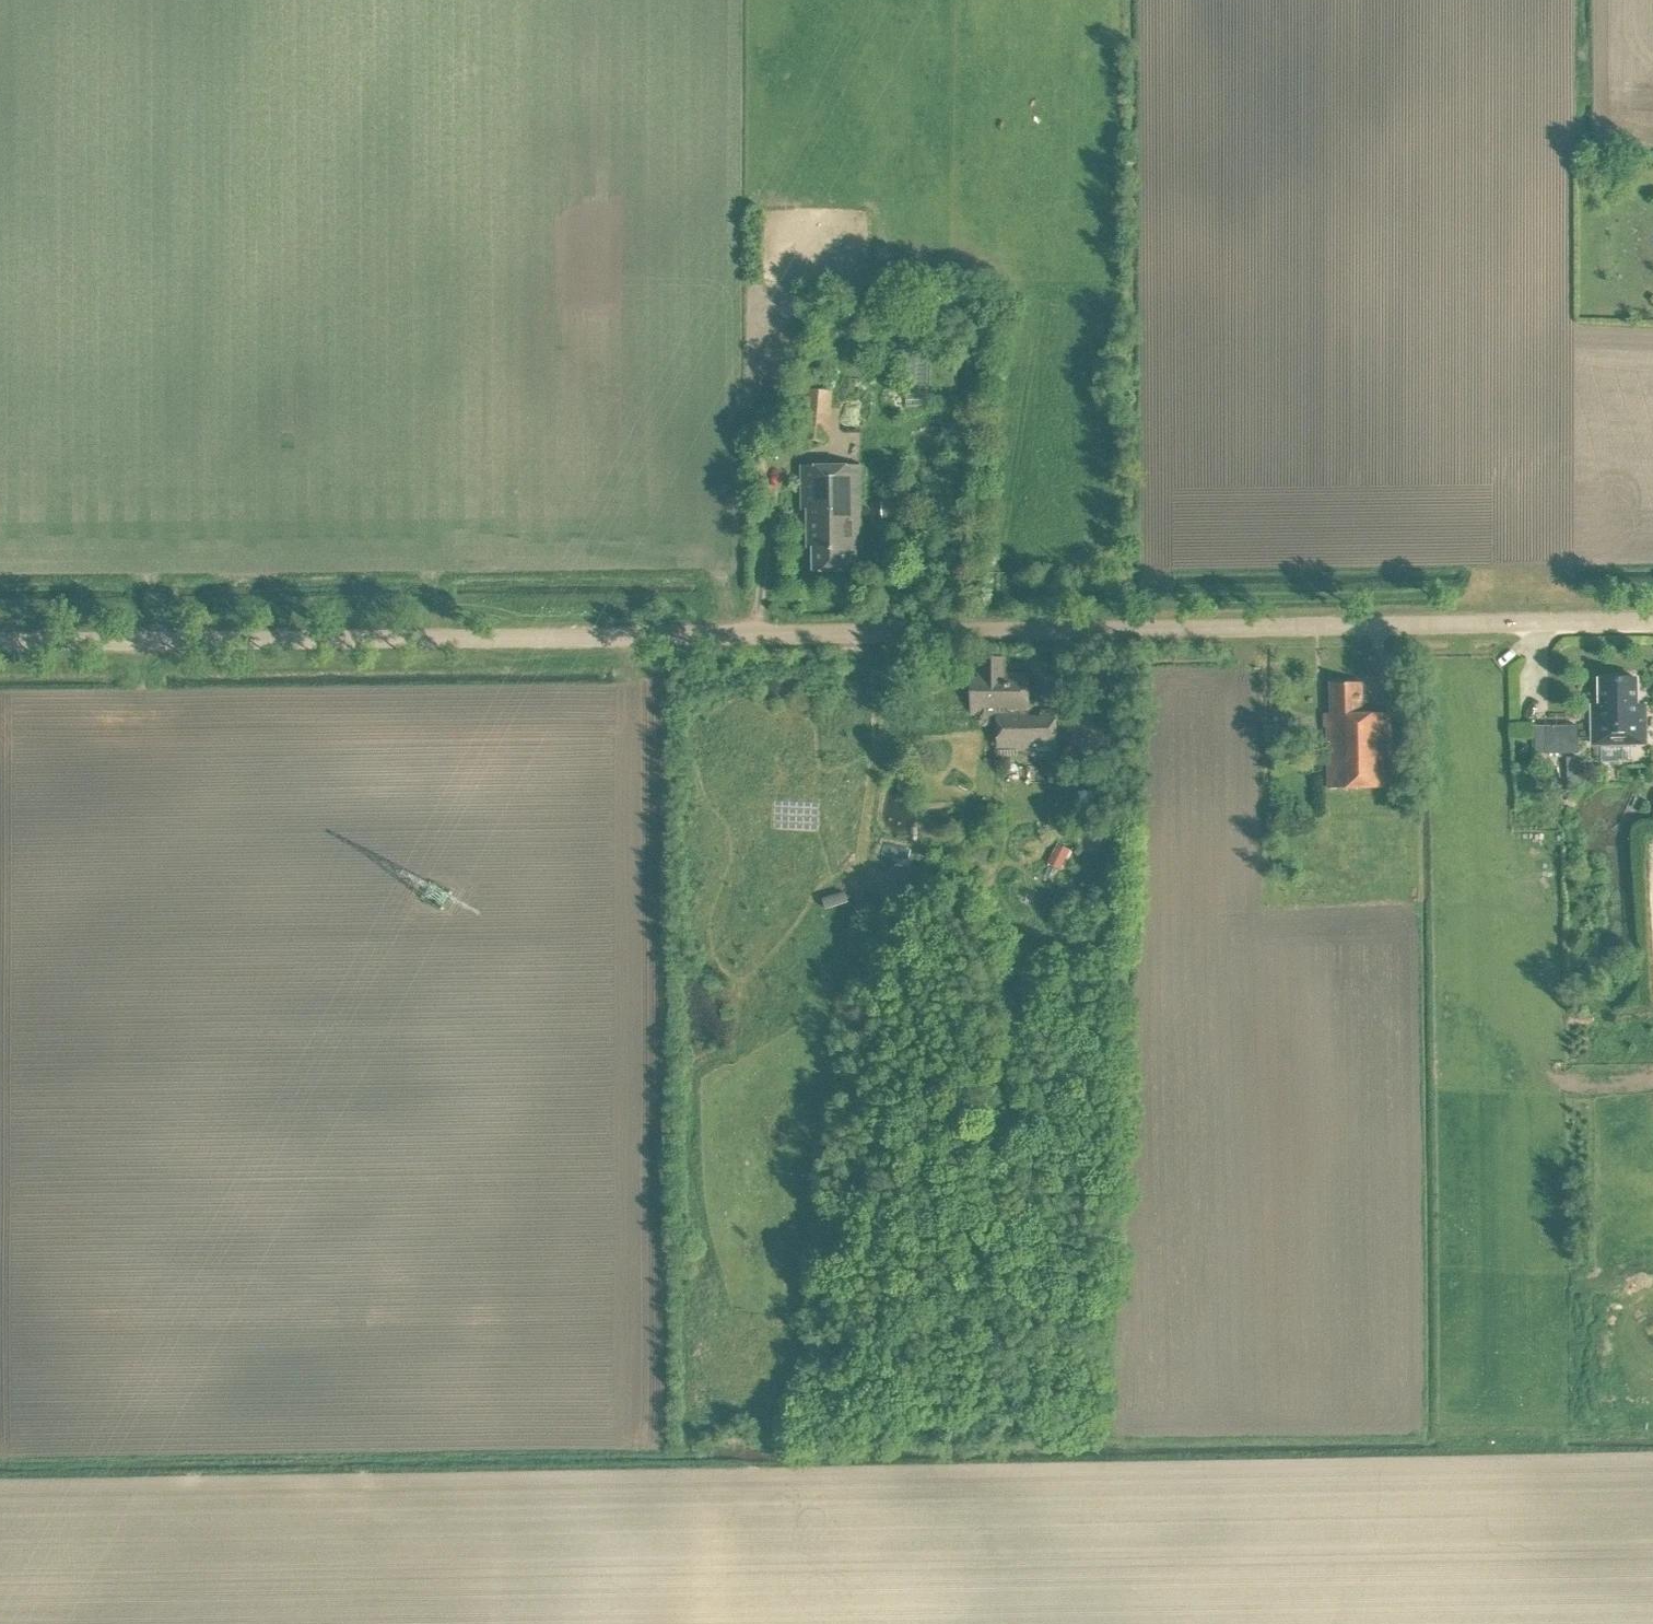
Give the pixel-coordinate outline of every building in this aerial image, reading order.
[(840,417),(841,402),(831,402),(832,390),(801,388),(798,442),(829,444),(830,417),(840,417)] [(862,548),(861,467),(802,467),(803,510),(808,510),(809,548),(814,548),(814,572),(856,572),(856,548),(862,548)] [(904,502),(882,503),(882,519),(904,519),(904,502)] [(979,658),(979,674),(970,674),(971,715),(997,715),(998,757),(1058,756),(1056,711),(1030,713),(1029,674),(1003,674),(1002,662),(1006,662),(1006,658),(979,658)] [(1593,706),(1593,745),(1646,744),(1645,705),(1637,705),(1637,679),(1600,679),(1601,706),(1593,706)] [(1363,714),(1362,684),(1331,684),(1332,715),(1325,715),(1325,728),(1328,728),(1329,790),(1392,789),(1391,714),(1363,714)] [(1534,751),(1579,749),(1578,721),(1533,723),(1534,751)] [(1567,758),(1568,791),(1580,791),(1580,758),(1567,758)] [(1085,852),(1079,845),(1072,851),(1078,857),(1085,852)] [(844,892),(821,896),(822,904),(845,901),(844,892)]
